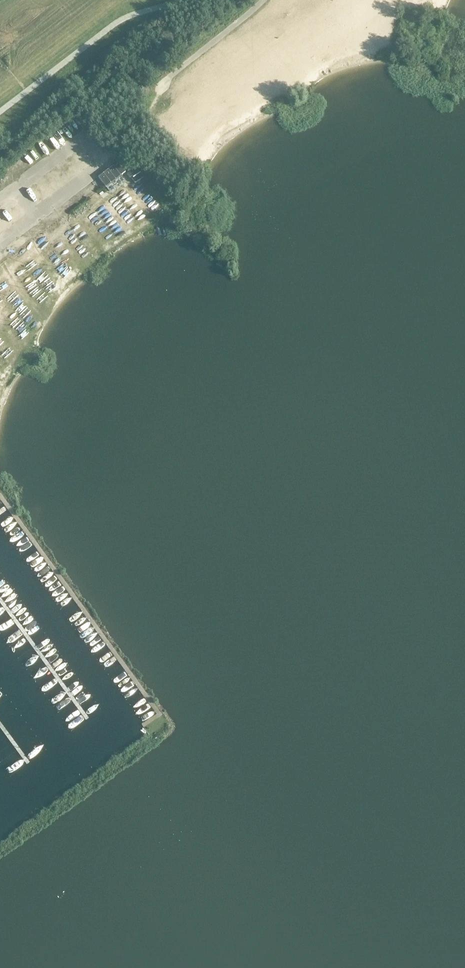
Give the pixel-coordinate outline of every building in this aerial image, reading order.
[(124,211),(120,214),(124,221),(129,218),(124,211)] [(74,237),(77,244),(85,241),(82,233),(74,237)] [(30,270),(33,280),(42,277),(39,268),(30,270)] [(27,346),(32,340),(28,337),(23,343),(27,346)]
